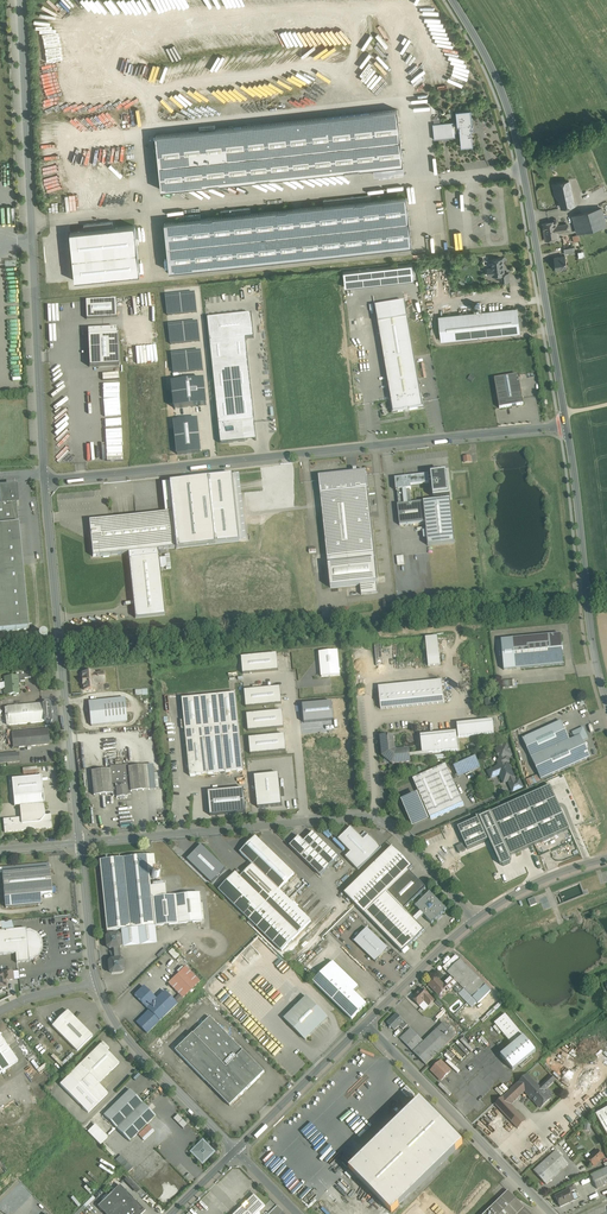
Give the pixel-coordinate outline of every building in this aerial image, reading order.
[(398,109),(156,135),(162,189),(403,163),(398,109)] [(471,109),(456,111),(457,122),(454,122),(454,121),(433,124),(434,139),(456,136),(455,132),(460,132),(461,146),(473,145),(471,128),(473,128),(474,127),(474,125),(473,124),(471,109)] [(569,181),(557,184),(562,208),(574,205),(569,181)] [(250,207),(221,210),(222,216),(165,222),(170,270),(412,245),(407,196),(371,200),(371,194),(324,199),(324,205),(251,213),(250,207)] [(600,209),(594,211),(599,227),(605,225),(600,209)] [(594,211),(583,214),(587,230),(599,227),(594,211)] [(587,230),(583,214),(573,217),(578,233),(587,230)] [(140,274),(136,225),(114,227),(113,221),(85,223),(86,230),(71,232),(75,279),(140,274)] [(556,221),(543,224),(546,241),(558,239),(558,232),(557,227),(556,221)] [(562,256),(558,257),(554,258),(556,269),(562,269),(562,267),(567,266),(567,268),(565,256),(562,257),(562,256)] [(503,258),(491,259),(492,267),(491,268),(492,275),(500,274),(504,274),(504,273),(503,258)] [(345,286),(415,280),(414,265),(344,270),(345,286)] [(509,273),(504,273),(504,274),(500,274),(500,281),(510,280),(509,273)] [(85,301),(86,318),(116,317),(116,300),(85,301)] [(405,302),(375,307),(378,323),(407,317),(405,302)] [(517,308),(439,317),(442,341),(519,332),(517,308)] [(221,444),(256,441),(247,338),(254,338),(252,315),(209,318),(221,444)] [(407,317),(378,323),(391,399),(421,394),(407,317)] [(116,330),(88,331),(89,367),(118,366),(116,330)] [(202,352),(172,354),(174,373),(203,371),(202,352)] [(518,375),(494,379),(498,403),(522,399),(518,375)] [(175,409),(207,406),(205,381),(173,384),(175,409)] [(421,394),(391,399),(393,413),(423,408),(421,394)] [(522,399),(498,403),(499,409),(523,405),(522,399)] [(174,421),(177,455),(202,453),(199,419),(174,421)] [(353,474),(319,477),(331,588),(360,585),(361,595),(378,593),(377,583),(378,583),(366,472),(357,473),(357,469),(353,470),(353,474)] [(233,476),(240,541),(247,541),(240,475),(233,476)] [(209,478),(216,544),(240,541),(233,476),(209,478)] [(410,478),(395,480),(396,488),(396,492),(397,491),(399,506),(412,504),(410,490),(411,490),(411,487),(429,485),(428,476),(410,478)] [(209,478),(169,482),(172,512),(176,548),(176,549),(177,549),(177,548),(216,544),(209,478)] [(15,489),(0,490),(1,505),(1,506),(16,504),(17,504),(15,489)] [(450,500),(424,503),(426,523),(428,546),(455,543),(450,500)] [(399,506),(398,506),(400,526),(426,523),(424,503),(412,504),(399,506)] [(0,506),(0,632),(28,629),(28,627),(19,528),(19,525),(18,525),(16,504),(1,506),(1,505),(0,506)] [(172,512),(95,521),(99,556),(158,550),(176,548),(172,512)] [(95,521),(95,520),(89,521),(93,557),(99,556),(95,521)] [(158,550),(128,553),(135,618),(165,615),(158,550)] [(561,634),(513,639),(516,669),(564,664),(561,634)] [(437,636),(425,638),(428,666),(440,665),(437,636)] [(338,651),(319,652),(321,677),(340,676),(338,651)] [(277,654),(241,658),(242,674),(279,670),(277,654)] [(24,676),(17,676),(18,684),(19,684),(20,683),(20,681),(25,681),(25,678),(31,678),(30,670),(23,671),(24,676)] [(94,672),(82,673),(83,679),(82,679),(83,685),(84,690),(96,689),(95,684),(98,684),(97,673),(94,673),(94,672)] [(11,677),(5,678),(5,682),(0,683),(1,689),(6,688),(6,689),(5,691),(5,693),(7,695),(13,694),(14,696),(16,696),(17,694),(19,694),(18,684),(17,676),(14,677),(12,675),(11,677)] [(442,680),(379,687),(381,709),(444,703),(442,680)] [(280,688),(245,691),(247,708),(282,704),(280,688)] [(236,694),(183,699),(190,776),(243,771),(236,694)] [(124,698),(89,702),(91,726),(127,722),(124,698)] [(491,699),(486,699),(487,705),(490,707),(495,709),(499,706),(500,703),(499,698),(496,699),(496,703),(494,704),(492,703),(491,699)] [(51,704),(49,702),(48,702),(47,701),(46,702),(45,703),(43,704),(44,722),(45,722),(47,723),(51,723),(52,721),(52,714),(53,712),(51,711),(51,704)] [(43,704),(7,707),(9,725),(44,722),(43,704)] [(283,711),(247,715),(249,731),(284,728),(283,711)] [(493,720),(457,724),(458,734),(456,734),(457,737),(494,734),(493,720)] [(561,721),(522,738),(531,757),(569,740),(561,721)] [(48,730),(38,731),(40,745),(49,744),(48,730)] [(38,731),(12,734),(13,748),(40,745),(38,731)] [(456,732),(420,735),(422,754),(458,750),(457,737),(456,734),(456,732)] [(251,753),(286,751),(285,735),(250,737),(251,753)] [(569,740),(531,757),(541,779),(590,757),(586,748),(587,747),(588,746),(587,744),(586,744),(584,745),(580,735),(569,740)] [(394,737),(388,737),(388,739),(386,739),(386,736),(380,737),(382,756),(392,765),(411,763),(410,757),(408,757),(408,756),(410,755),(409,749),(396,751),(395,750),(394,737)] [(515,778),(508,763),(510,762),(507,757),(511,755),(510,751),(509,748),(508,748),(507,744),(503,746),(502,746),(500,747),(496,749),(498,753),(497,753),(498,756),(499,756),(500,759),(497,760),(500,766),(496,767),(497,768),(488,771),(491,778),(500,774),(504,783),(509,781),(510,784),(515,782),(514,778),(515,778)] [(0,754),(0,764),(20,762),(19,752),(0,754)] [(454,767),(459,777),(480,767),(475,757),(454,767)] [(446,764),(413,779),(430,818),(463,803),(446,764)] [(128,765),(110,767),(110,769),(113,794),(113,796),(116,796),(117,798),(127,797),(127,795),(131,795),(130,792),(130,791),(128,767),(128,765)] [(153,765),(128,767),(130,791),(130,792),(155,789),(153,765)] [(110,769),(91,771),(94,795),(113,794),(110,769)] [(278,774),(254,777),(258,808),(282,805),(278,774)] [(526,779),(529,785),(537,782),(534,775),(526,779)] [(510,784),(509,784),(513,792),(523,787),(519,780),(515,782),(510,784)] [(550,785),(479,817),(478,816),(474,817),(475,819),(457,827),(464,843),(456,847),(459,853),(489,839),(501,834),(510,856),(570,829),(550,785)] [(245,789),(209,791),(211,815),(246,812),(245,789)] [(428,819),(417,794),(402,801),(412,825),(428,819)] [(44,803),(20,806),(21,818),(3,819),(4,833),(52,828),(51,815),(45,815),(44,803)] [(363,840),(351,827),(338,840),(351,852),(346,857),(358,870),(381,848),(369,835),(363,840)] [(339,857),(313,833),(304,842),(299,837),(290,846),(321,876),(339,857)] [(510,856),(501,834),(489,839),(500,864),(507,867),(509,866),(511,859),(510,856)] [(269,849),(256,836),(240,853),(253,865),(269,849)] [(226,869),(201,846),(187,860),(212,884),(226,869)] [(393,847),(345,894),(365,914),(387,892),(408,871),(409,871),(413,867),(393,847)] [(295,874),(269,849),(253,865),(279,890),(295,874)] [(154,855),(99,860),(107,931),(113,931),(116,930),(121,930),(154,926),(148,870),(155,869),(154,855)] [(49,863),(2,868),(2,873),(4,890),(0,891),(1,898),(4,897),(4,898),(52,893),(50,869),(49,863)] [(253,865),(243,875),(240,878),(241,878),(266,903),(279,890),(253,865)] [(238,870),(219,890),(224,895),(241,878),(240,878),(243,875),(238,870)] [(408,871),(387,892),(404,910),(426,888),(409,871),(408,871)] [(266,903),(241,878),(224,895),(250,920),(266,903)] [(266,903),(250,920),(282,951),(311,921),(279,890),(266,903)] [(404,910),(387,892),(365,914),(402,953),(425,931),(404,910)] [(447,910),(430,892),(415,907),(432,924),(447,910)] [(199,893),(151,898),(154,926),(202,921),(199,893)] [(0,922),(0,927),(2,927),(2,931),(14,930),(13,921),(0,922)] [(121,930),(123,948),(156,944),(154,926),(121,930)] [(0,931),(0,955),(16,953),(16,963),(29,962),(29,960),(26,930),(26,928),(2,931),(0,931)] [(389,949),(367,928),(354,941),(376,963),(389,949)] [(37,933),(30,930),(26,930),(29,960),(33,960),(39,955),(43,948),(42,940),(37,933)] [(116,930),(113,931),(113,934),(108,935),(106,937),(107,947),(109,949),(114,948),(119,948),(121,945),(120,936),(117,934),(116,930)] [(115,959),(110,959),(108,962),(109,972),(112,974),(121,973),(123,970),(122,961),(120,959),(120,958),(119,948),(114,948),(115,959)] [(179,955),(172,948),(168,952),(175,959),(179,955)] [(164,949),(157,955),(159,957),(166,950),(164,949)] [(486,986),(457,957),(455,957),(444,967),(444,969),(447,972),(447,973),(452,977),(457,983),(473,998),(486,986)] [(359,987),(333,962),(328,967),(354,992),(359,987)] [(200,982),(185,966),(168,983),(183,998),(200,982)] [(354,992),(328,967),(313,982),(352,1020),(367,1005),(354,992)] [(12,971),(1,972),(1,975),(6,975),(6,980),(13,980),(12,971)] [(452,977),(447,982),(444,985),(447,988),(446,988),(449,991),(457,983),(452,977)] [(444,985),(437,978),(429,985),(439,996),(440,995),(441,995),(443,993),(442,992),(446,988),(447,988),(444,985)] [(156,999),(143,986),(135,995),(147,1008),(156,999)] [(422,989),(412,998),(419,1006),(424,1001),(429,1005),(434,1000),(422,989)] [(156,999),(147,1008),(150,1010),(160,1021),(177,1004),(174,1000),(164,991),(156,999)] [(179,995),(174,1000),(177,1004),(182,999),(179,995)] [(307,997),(284,1019),(305,1040),(328,1018),(307,997)] [(93,1036),(67,1010),(52,1026),(77,1051),(93,1036)] [(150,1010),(137,1023),(147,1034),(160,1021),(150,1010)] [(397,1014),(387,1023),(390,1026),(390,1028),(392,1028),(394,1031),(399,1026),(403,1030),(408,1025),(397,1014)] [(524,1036),(505,1014),(494,1023),(513,1045),(524,1036)] [(264,1072),(210,1017),(176,1051),(205,1081),(216,1070),(241,1095),(264,1072)] [(456,1036),(443,1023),(435,1031),(447,1044),(456,1036)] [(424,1042),(411,1029),(401,1040),(426,1065),(447,1044),(435,1031),(424,1042)] [(2,1072),(3,1074),(5,1072),(4,1071),(18,1061),(0,1035),(0,1073),(2,1072)] [(513,1045),(501,1055),(513,1070),(536,1051),(524,1036),(513,1045)] [(103,1042),(60,1084),(88,1113),(108,1093),(98,1084),(119,1063),(106,1051),(109,1048),(103,1042)] [(441,1062),(431,1071),(441,1081),(451,1071),(441,1062)] [(241,1095),(216,1070),(205,1081),(230,1106),(241,1095)] [(540,1087),(528,1074),(518,1084),(525,1092),(532,1099),(542,1089),(540,1087)] [(552,1076),(540,1087),(542,1089),(544,1091),(556,1080),(552,1076)] [(515,1079),(504,1088),(506,1090),(517,1081),(515,1079)] [(518,1084),(504,1097),(511,1105),(525,1092),(518,1084)] [(499,1092),(494,1087),(481,1100),(486,1105),(499,1092)] [(542,1089),(532,1099),(540,1108),(550,1098),(544,1091),(542,1089)] [(130,1090),(104,1115),(129,1141),(155,1116),(130,1090)] [(511,1105),(504,1097),(495,1105),(512,1122),(520,1114),(511,1105)] [(420,1100),(349,1169),(392,1213),(463,1144),(420,1100)] [(596,1115),(606,1135),(606,1108),(596,1115)] [(179,1114),(175,1118),(184,1128),(188,1124),(179,1114)] [(527,1121),(520,1114),(512,1122),(518,1129),(527,1121)] [(100,1144),(108,1137),(96,1124),(88,1131),(100,1144)] [(142,1138),(152,1128),(148,1124),(138,1134),(142,1138)] [(214,1152),(203,1141),(192,1152),(203,1163),(214,1152)] [(594,1153),(593,1153),(592,1155),(591,1156),(588,1159),(594,1166),(604,1157),(603,1156),(603,1155),(603,1154),(601,1151),(599,1151),(598,1150),(594,1153)] [(556,1151),(534,1171),(546,1185),(568,1164),(556,1151)] [(591,1175),(597,1189),(606,1184),(606,1168),(591,1175)] [(119,1185),(98,1207),(105,1213),(142,1213),(145,1211),(119,1185)] [(567,1190),(555,1196),(560,1207),(574,1200),(570,1191),(569,1190),(567,1190)] [(484,1213),(518,1213),(524,1208),(508,1191),(484,1213)] [(235,1213),(257,1213),(265,1206),(254,1195),(235,1213)]
